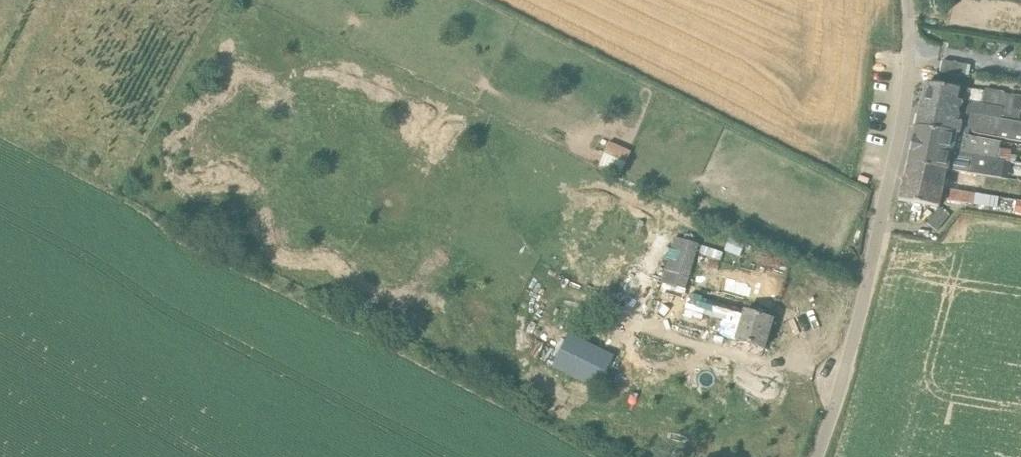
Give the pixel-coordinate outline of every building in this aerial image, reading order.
[(1019,122),(1020,115),(1020,111),(1017,110),(1016,111),(1012,111),(1014,97),(1003,95),(1004,94),(985,90),(982,105),(963,102),(958,100),(960,90),(967,91),(970,77),(965,76),(967,64),(942,60),(938,85),(925,83),(920,106),(1019,122)] [(1019,122),(920,106),(916,127),(961,134),(963,125),(971,126),(970,129),(988,132),(988,131),(999,133),(999,132),(1012,134),(1014,122),(1019,122)] [(1000,149),(966,143),(968,136),(960,135),(961,134),(916,127),(911,145),(1010,161),(1012,151),(1000,149)] [(632,151),(610,141),(605,153),(627,163),(632,151)] [(1010,163),(1010,161),(911,145),(910,151),(911,152),(908,164),(949,170),(957,171),(957,172),(993,177),(993,173),(999,174),(1001,161),(1010,163)] [(904,182),(971,192),(973,184),(945,178),(947,171),(949,171),(949,170),(908,164),(904,182)] [(921,204),(939,207),(939,208),(941,198),(994,207),(996,198),(978,194),(978,193),(971,192),(904,182),(899,201),(921,204)] [(672,207),(649,197),(644,209),(655,213),(649,229),(675,239),(664,274),(658,272),(654,285),(660,287),(657,296),(650,294),(644,313),(652,314),(676,321),(706,222),(682,215),(684,209),(673,205),(672,207)] [(939,208),(939,207),(927,223),(937,231),(949,216),(939,208)] [(764,349),(773,319),(744,311),(690,293),(685,310),(739,326),(735,340),(764,349)] [(598,390),(615,355),(570,333),(553,368),(598,390)]
